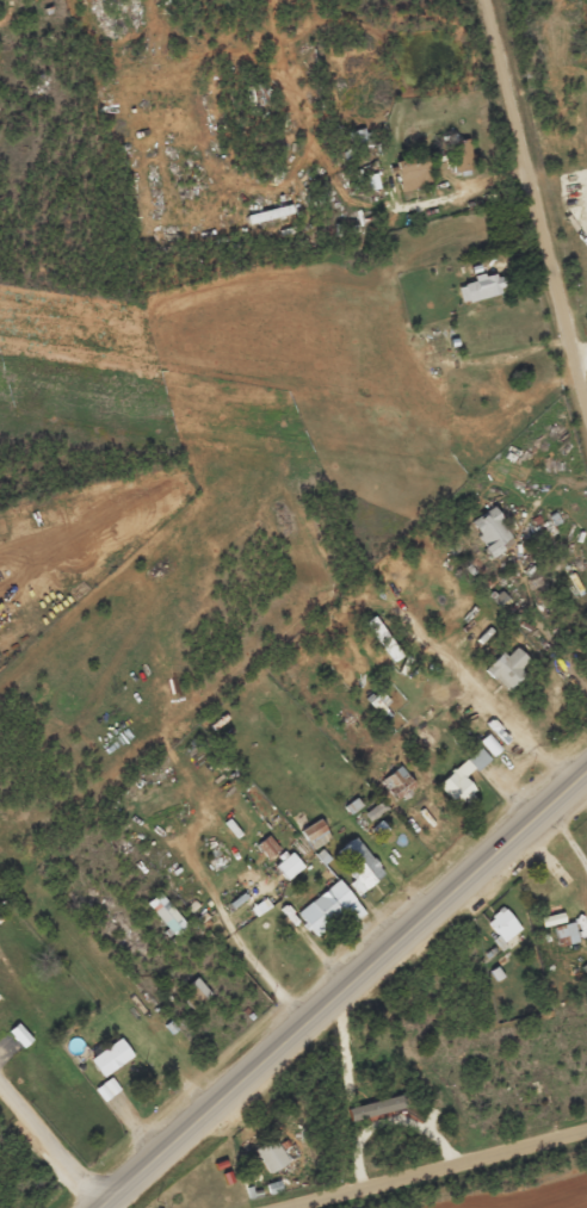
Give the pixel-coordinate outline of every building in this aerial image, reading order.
[(472,169),(469,139),(452,142),(455,171),(472,169)] [(431,185),(425,156),(395,162),(401,191),(431,185)] [(503,292),(498,272),(475,278),(476,281),(458,286),(462,303),(503,292)] [(490,556),(514,541),(493,507),(469,521),(490,556)] [(505,690),(533,665),(516,647),(506,656),(502,652),(485,668),(505,690)] [(392,713),(382,693),(370,699),(380,719),(392,713)] [(440,783),(460,805),(476,790),(466,779),(490,757),(480,746),(440,783)] [(394,799),(415,786),(402,765),(381,779),(394,799)] [(387,809),(381,801),(365,812),(371,820),(387,809)] [(310,849),(331,839),(321,819),(301,828),(310,849)] [(336,850),(354,880),(350,883),(356,893),(384,876),(359,836),(336,850)] [(286,880),(303,866),(291,852),(275,866),(286,880)] [(237,875),(246,889),(260,880),(251,866),(237,875)] [(366,912),(338,879),(297,913),(315,934),(343,910),(353,923),(366,912)] [(147,902),(172,936),(186,926),(162,891),(147,902)] [(494,939),(499,946),(521,929),(504,907),(486,920),(499,936),(494,939)] [(579,941),(573,921),(554,927),(559,947),(579,941)] [(186,985),(192,991),(183,999),(192,1009),(210,993),(196,976),(186,985)] [(23,1047),(32,1039),(18,1022),(9,1030),(23,1047)] [(91,1059),(103,1076),(133,1055),(120,1038),(91,1059)] [(103,1100),(120,1090),(113,1077),(95,1087),(103,1100)] [(348,1109),(351,1121),(402,1107),(399,1094),(348,1109)] [(254,1148),(269,1173),(289,1161),(274,1136),(254,1148)]
